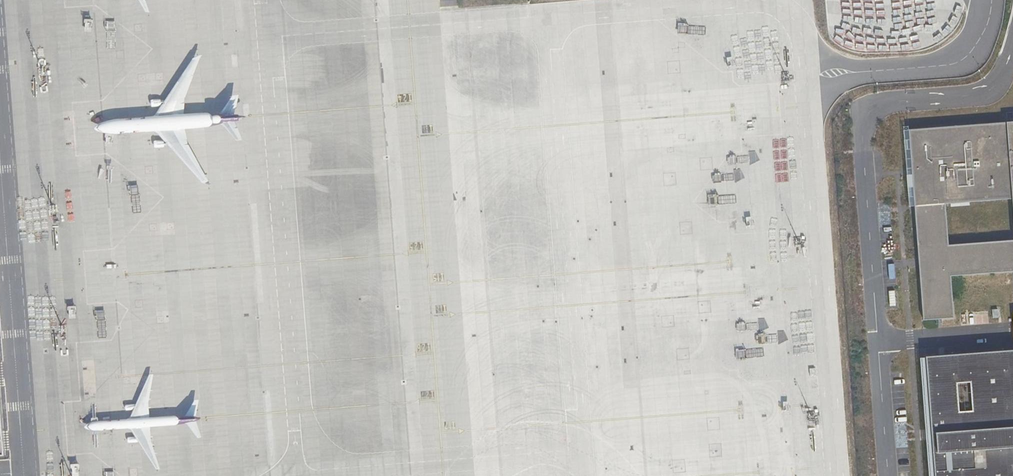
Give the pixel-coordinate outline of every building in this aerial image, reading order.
[(1012,272),(1012,241),(949,245),(946,203),(1012,199),(1012,200),(1012,122),(910,129),(924,320),(955,318),(951,276),(1012,272)] [(935,475),(1012,475),(1012,446),(940,451),(939,432),(1012,427),(1012,350),(927,357),(935,475)]
